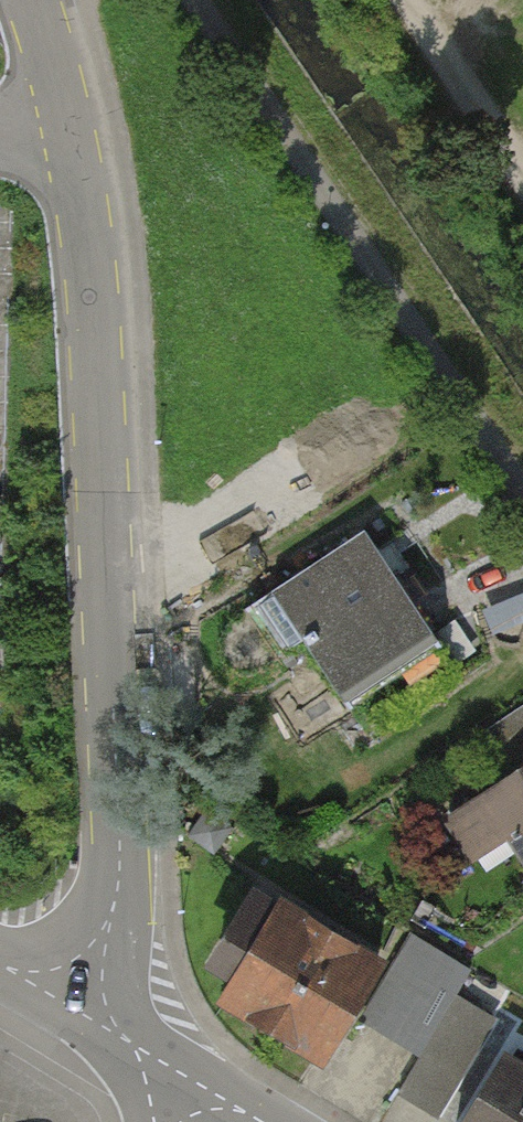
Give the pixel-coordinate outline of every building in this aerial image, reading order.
[(369,531),(273,594),(344,702),(440,640),(369,531)] [(443,823),(472,865),(504,843),(522,870),(522,769),(443,823)] [(283,896),(219,1002),(327,1067),(392,961),(283,896)] [(464,1121),(522,1121),(522,1055),(509,1047),(464,1121)]
